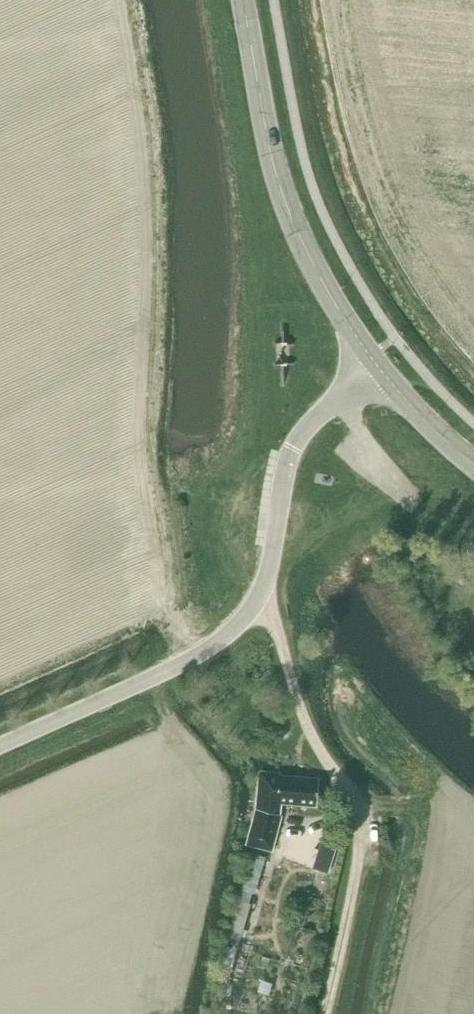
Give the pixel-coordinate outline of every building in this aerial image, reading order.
[(281,776),(281,774),(261,772),(258,808),(249,843),(272,849),(281,814),(278,813),(279,801),(318,805),(321,779),(281,776)] [(315,856),(319,845),(307,841),(304,853),(315,856)] [(254,892),(266,857),(253,853),(241,888),(243,889),(240,899),(250,902),(253,892),(254,892)] [(229,978),(233,966),(222,963),(218,975),(229,978)]
